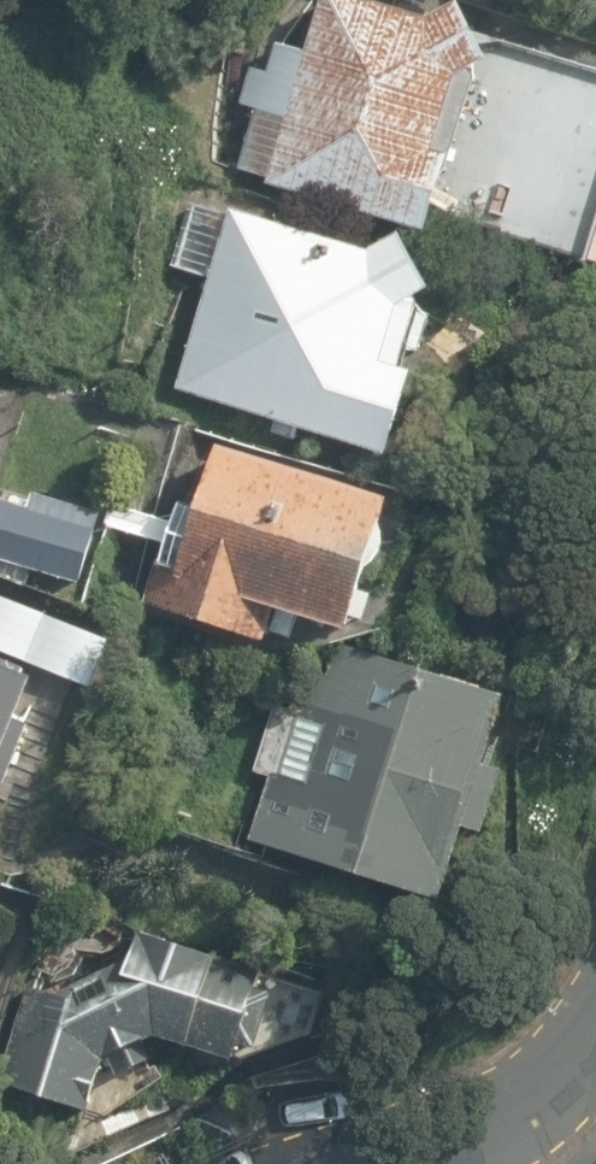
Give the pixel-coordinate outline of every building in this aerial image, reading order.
[(381,0),(334,0),(319,46),(291,43),(251,169),(436,233),(448,210),(505,47),(473,4),(442,19),(381,0)] [(505,47),(448,210),(595,264),(595,75),(505,47)] [(380,250),(244,204),(183,387),(395,456),(424,374),(409,369),(431,300),(441,287),(413,232),(380,250)] [(400,493),(202,437),(155,605),(275,641),(298,616),(365,633),(400,493)] [(0,475),(0,560),(88,583),(110,507),(0,475)] [(506,693),(318,640),(260,841),(449,894),(506,693)] [(0,649),(0,778),(49,667),(0,649)] [(13,930),(10,901),(0,897),(0,955),(13,930)] [(282,969),(185,941),(69,993),(44,988),(19,1076),(117,1115),(132,1073),(198,1041),(256,1054),(282,969)]
